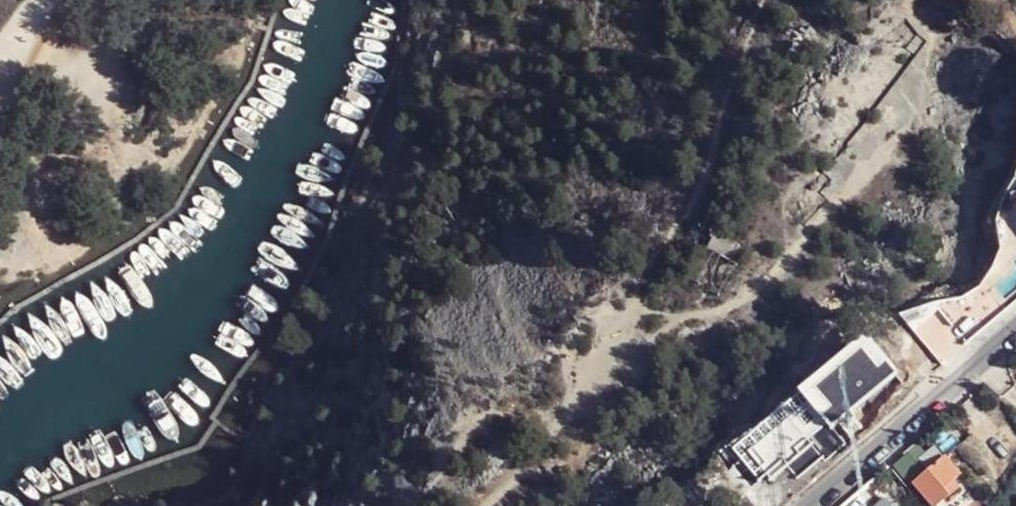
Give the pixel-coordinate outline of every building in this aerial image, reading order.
[(800,391),(733,447),(759,478),(767,471),(772,477),(812,444),(823,457),(854,431),(846,421),(903,372),(866,328),(797,386),(800,391)] [(951,482),(959,475),(946,458),(915,482),(935,505),(936,505),(952,493),(946,486),(951,482)] [(957,490),(951,482),(946,486),(952,493),(957,490)]
